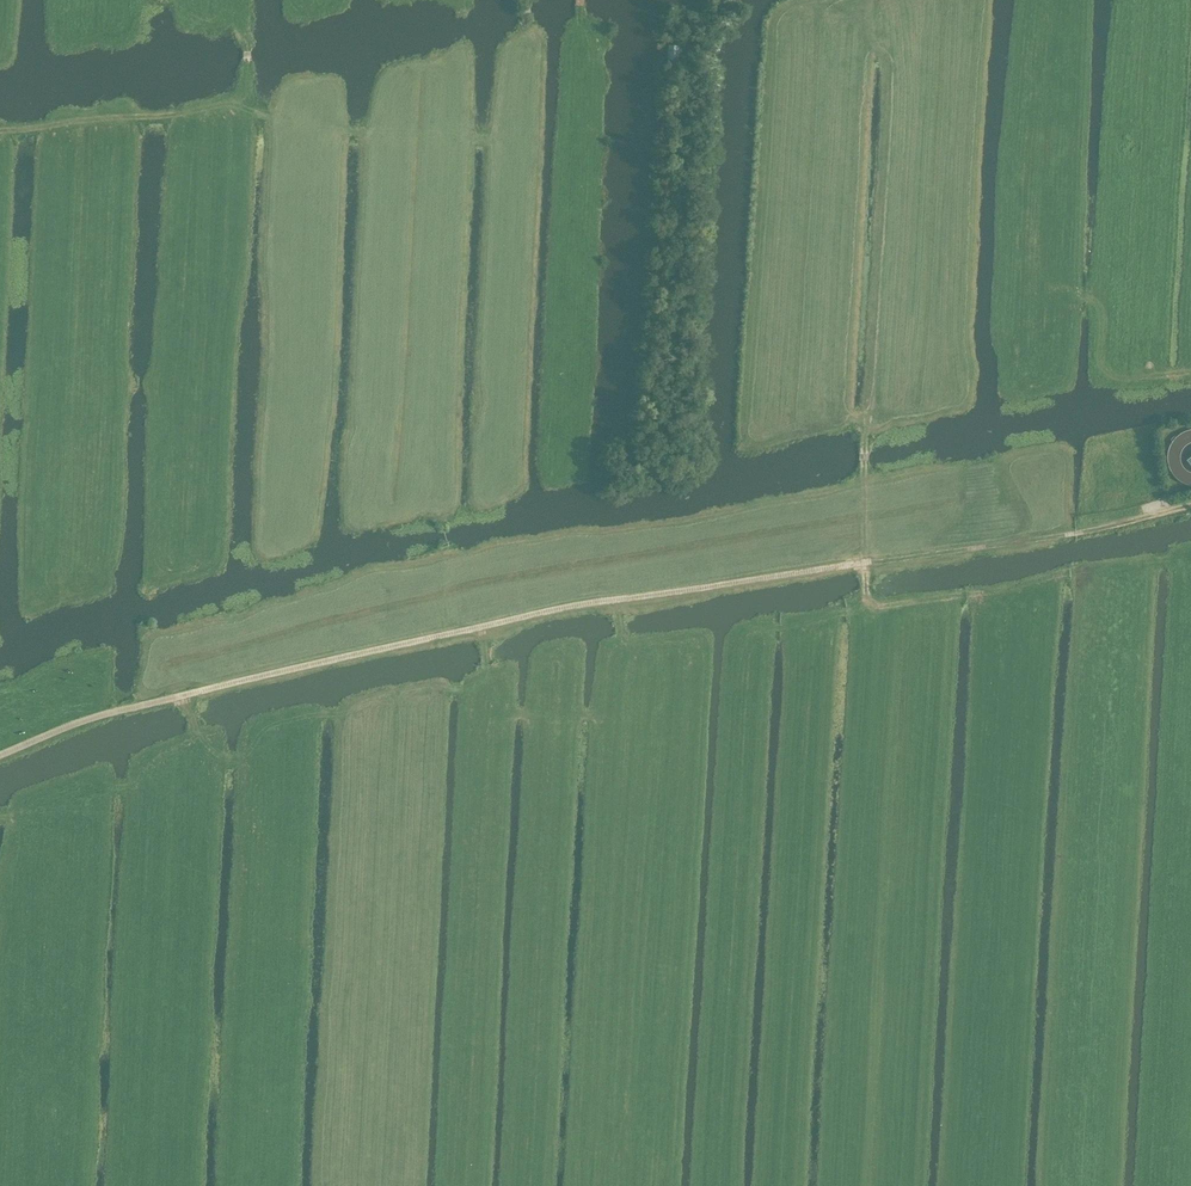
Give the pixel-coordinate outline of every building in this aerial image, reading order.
[(667,62),(679,62),(679,46),(668,45),(667,62)]
